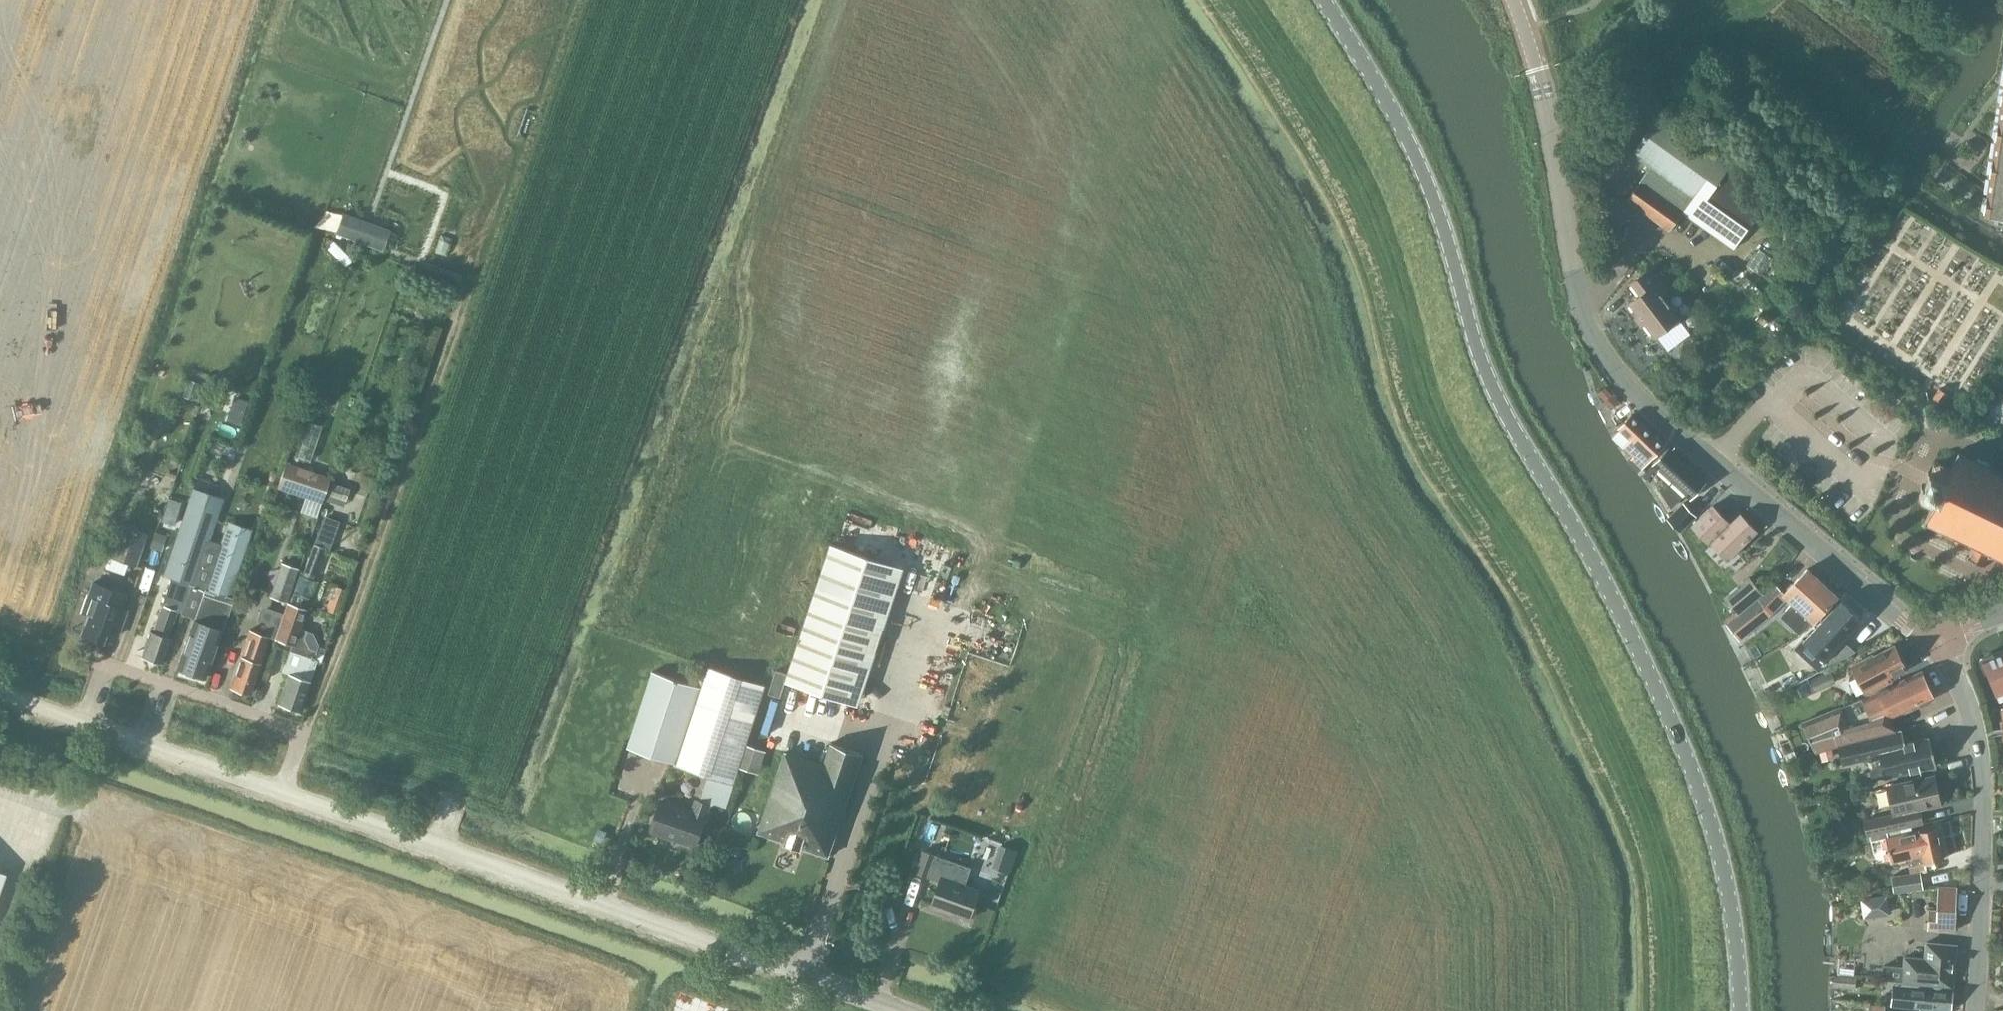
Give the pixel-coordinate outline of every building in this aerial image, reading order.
[(1986,215),(2002,217),(2002,102),(1986,215)] [(1707,199),(1729,168),(1730,166),(1658,114),(1630,154),(1650,168),(1626,200),(1669,231),(1692,198),(1702,205),(1707,199)] [(1692,198),(1682,213),(1734,249),(1748,229),(1770,196),(1739,175),(1729,168),(1707,199),(1702,205),(1692,198)] [(334,232),(382,250),(390,229),(342,212),(334,232)] [(1764,264),(1778,247),(1767,238),(1753,255),(1764,264)] [(1640,294),(1629,302),(1655,336),(1656,335),(1668,350),(1690,333),(1679,318),(1661,294),(1670,287),(1653,265),(1641,274),(1631,281),(1640,294)] [(1764,325),(1772,317),(1763,310),(1756,318),(1764,325)] [(1619,381),(1612,392),(1622,399),(1630,388),(1619,381)] [(1904,396),(1892,385),(1885,393),(1897,403),(1904,396)] [(1939,388),(1933,398),(1941,404),(1948,393),(1939,388)] [(1613,407),(1619,401),(1606,389),(1600,394),(1613,407)] [(1631,458),(1642,468),(1664,446),(1631,414),(1618,428),(1631,440),(1624,447),(1633,456),(1631,458)] [(216,443),(236,449),(240,436),(220,429),(216,443)] [(1668,448),(1654,463),(1672,480),(1668,484),(1661,492),(1664,497),(1671,507),(1685,492),(1691,497),(1705,483),(1668,448)] [(1919,495),(1921,501),(1933,507),(1925,522),(1972,545),(1966,558),(1967,559),(1984,567),(1988,558),(1990,554),(2002,561),(2002,474),(1959,453),(1951,468),(1940,463),(1934,464),(1931,471),(1928,470),(1920,486),(1922,487),(1919,495)] [(277,482),(321,498),(327,480),(283,465),(277,482)] [(326,493),(345,500),(349,487),(330,481),(326,493)] [(220,544),(209,540),(223,498),(193,487),(163,575),(189,584),(229,597),(252,529),(228,521),(220,544)] [(1680,532),(1696,516),(1684,503),(1670,516),(1680,532)] [(1712,505),(1692,525),(1710,545),(1712,543),(1728,559),(1757,531),(1741,514),(1731,524),(1712,505)] [(107,556),(136,565),(147,534),(118,523),(107,556)] [(303,574),(313,578),(324,547),(329,549),(334,536),(319,531),(314,543),(303,574)] [(785,682),(858,706),(903,570),(830,547),(785,682)] [(269,596),(287,602),(299,568),(281,562),(269,596)] [(1814,621),(1837,596),(1808,569),(1785,593),(1774,583),(1763,594),(1759,598),(1739,615),(1752,630),(1788,598),(1793,603),(1786,610),(1797,621),(1805,612),(1814,621)] [(1749,577),(1725,597),(1736,611),(1739,615),(1759,598),(1763,594),(1749,577)] [(84,623),(81,635),(102,643),(107,631),(117,634),(127,608),(124,606),(128,593),(91,581),(81,611),(88,613),(84,623)] [(229,597),(189,584),(179,614),(195,619),(194,620),(193,620),(176,668),(182,670),(185,674),(194,678),(198,675),(204,678),(233,598),(229,597)] [(1803,638),(1793,648),(1819,671),(1856,651),(1843,639),(1844,639),(1844,640),(1845,639),(1844,639),(1849,633),(1850,634),(1850,633),(1862,619),(1841,600),(1832,610),(1830,609),(1831,608),(1830,608),(1820,619),(1821,619),(1822,620),(1805,639),(1803,638)] [(309,681),(317,660),(313,659),(314,657),(314,656),(316,651),(309,649),(304,637),(307,630),(299,628),(306,609),(286,602),(274,638),(291,644),(289,650),(282,672),(288,674),(277,703),(299,710),(310,681),(309,681)] [(169,636),(177,610),(160,604),(152,630),(149,629),(141,655),(147,657),(153,661),(158,661),(161,662),(170,637),(169,636)] [(229,685),(250,693),(270,636),(249,629),(229,685)] [(1871,655),(1851,665),(1864,690),(1904,669),(1903,666),(1905,663),(1901,655),(1898,655),(1893,647),(1872,658),(1871,655)] [(1982,659),(1999,701),(2002,699),(2002,650),(1982,659)] [(675,765),(733,784),(765,684),(708,666),(701,686),(651,670),(627,747),(676,763),(675,765)] [(1934,698),(1921,671),(1863,699),(1863,698),(1805,721),(1819,751),(1821,750),(1830,748),(1841,745),(1847,743),(1895,731),(1895,730),(1890,719),(1934,698)] [(1814,692),(1830,684),(1825,674),(1810,681),(1814,692)] [(1841,745),(1838,745),(1843,765),(1880,756),(1886,778),(1936,765),(1929,737),(1904,743),(1901,729),(1895,730),(1895,731),(1847,743),(1841,745)] [(757,831),(828,855),(863,754),(831,743),(823,764),(785,750),(757,831)] [(1821,750),(1819,751),(1821,758),(1833,755),(1830,748),(1821,750)] [(1893,814),(1864,820),(1868,835),(1921,823),(1918,809),(1941,804),(1934,775),(1887,786),(1893,814)] [(661,800),(651,831),(695,846),(710,805),(700,801),(696,800),(692,811),(661,800)] [(1861,821),(1846,824),(1848,836),(1864,832),(1861,821)] [(1918,832),(1918,830),(1887,838),(1892,861),(1908,858),(1910,865),(1925,862),(1925,863),(1944,858),(1937,828),(1918,832)] [(605,832),(599,830),(595,838),(601,840),(605,832)] [(916,870),(928,875),(936,854),(923,849),(916,870)] [(936,854),(928,875),(940,879),(932,905),(969,918),(980,888),(965,883),(971,866),(936,854)] [(1895,892),(1922,888),(1919,872),(1892,876),(1895,892)] [(1928,929),(1955,931),(1958,888),(1938,887),(1937,910),(1929,910),(1928,929)] [(1865,916),(1889,912),(1886,896),(1862,900),(1865,916)] [(1882,964),(1881,979),(1901,981),(1901,982),(1910,983),(1911,983),(1922,984),(1922,985),(1952,988),(1956,945),(1926,942),(1925,958),(1904,956),(1903,966),(1882,964)] [(1911,1007),(1951,1010),(1952,990),(1912,987),(1897,986),(1896,999),(1912,1000),(1911,1007)]
